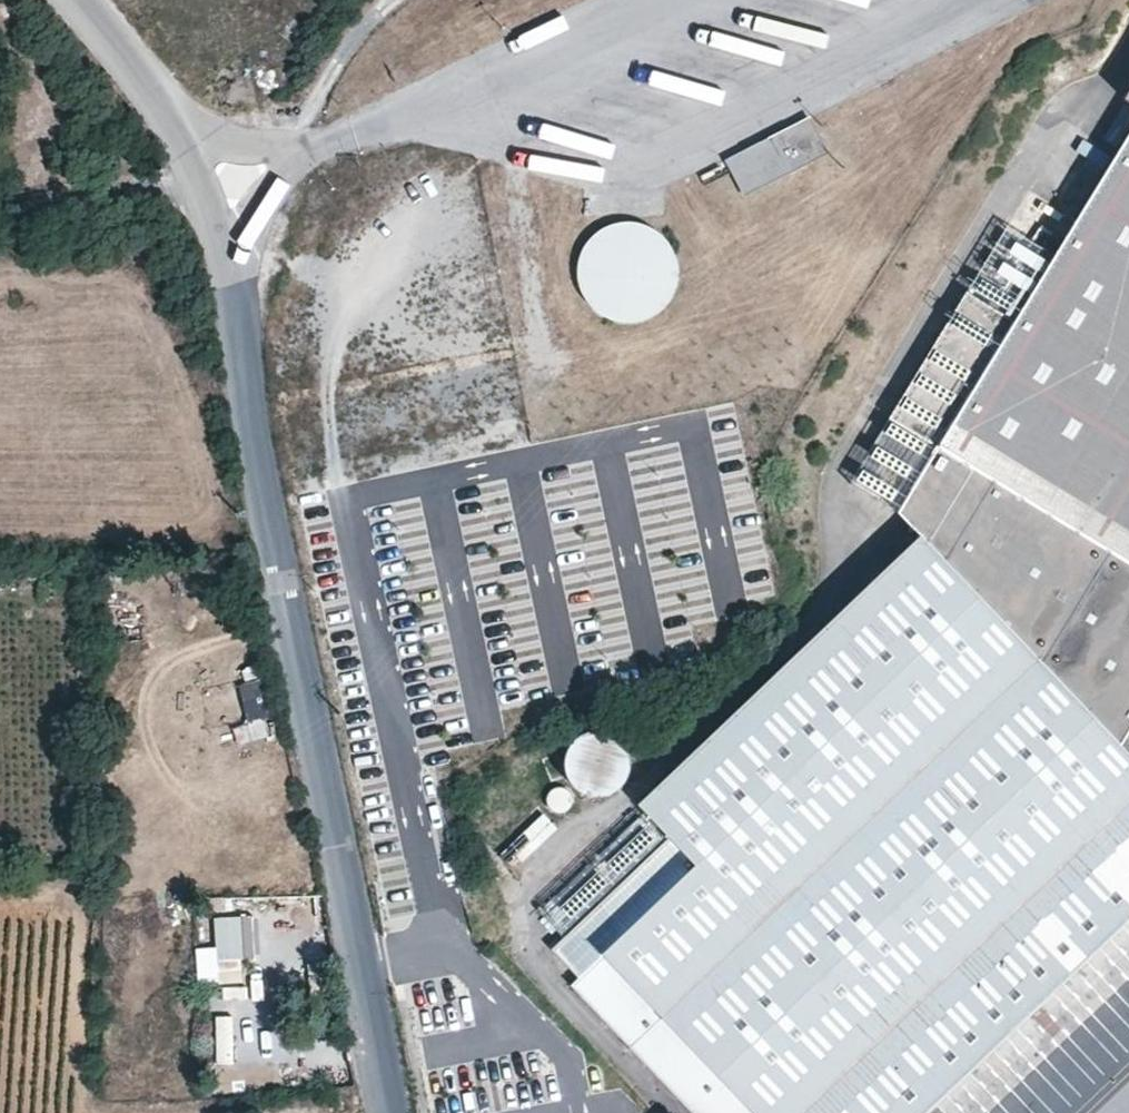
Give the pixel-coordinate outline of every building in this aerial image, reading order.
[(1116,103),(1128,111),(1128,82),(1116,103)] [(723,156),(742,194),(828,152),(809,114),(723,156)] [(920,534),(1128,757),(1128,126),(1008,327),(960,298),(865,455),(914,484),(896,514),(920,534)] [(597,318),(615,324),(633,323),(651,315),(663,304),(671,290),(674,273),(673,257),(666,241),(654,229),(640,221),(624,217),(607,219),(592,226),(578,239),(570,256),(568,274),(572,292),(582,307),(597,318)] [(845,489),(896,514),(914,484),(865,455),(845,489)] [(550,946),(574,972),(567,979),(693,1112),(920,1112),(1128,914),(1128,757),(920,534),(636,803),(665,835),(550,946)] [(269,718),(261,681),(242,685),(250,722),(269,718)] [(240,684),(204,689),(210,731),(246,726),(240,684)] [(608,786),(622,785),(632,780),(640,771),(645,761),(645,749),(641,738),(633,728),(621,722),(608,721),(596,725),(586,734),(580,746),(580,760),(586,772),(595,782),(608,786)] [(556,792),(560,798),(568,802),(577,799),(582,792),(582,783),(576,777),(567,775),(559,779),(556,785),(556,792)] [(547,800),(502,843),(512,852),(518,846),(522,851),(560,814),(547,800)] [(595,858),(563,889),(574,900),(606,868),(595,858)] [(212,938),(212,976),(226,976),(226,938),(212,938)] [(216,997),(215,1011),(240,1012),(240,997),(216,997)] [(216,1082),(255,1082),(255,1033),(233,1033),(233,1014),(217,1014),(216,1082)]
